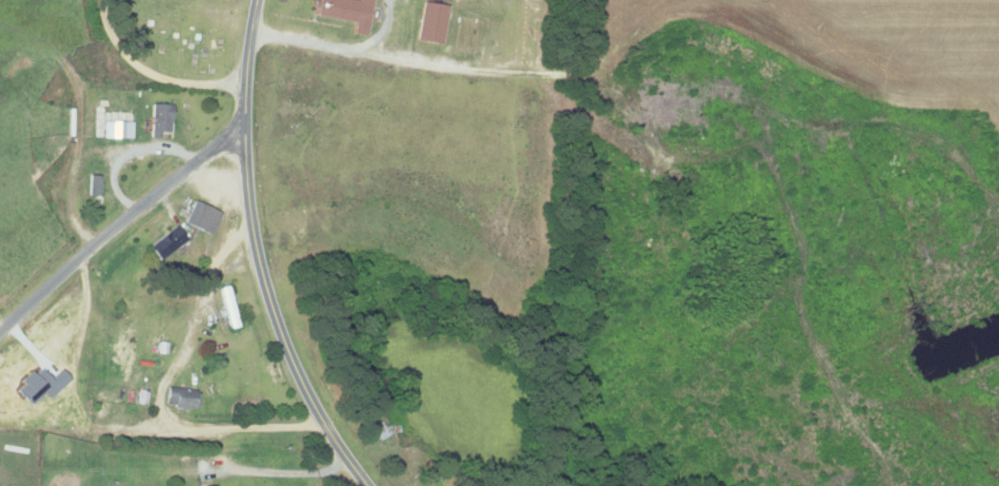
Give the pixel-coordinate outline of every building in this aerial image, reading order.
[(312,15),(353,22),(351,33),(365,36),(371,0),(314,0),(312,15)] [(447,4),(421,2),(417,41),(442,44),(447,4)] [(170,104),(149,104),(149,138),(158,138),(159,132),(169,132),(170,104)] [(132,122),(102,121),(102,138),(131,138),(132,122)] [(98,196),(99,175),(87,174),(86,196),(98,196)] [(183,224),(210,235),(220,212),(193,201),(183,224)] [(146,247),(159,262),(187,240),(174,225),(146,247)]
